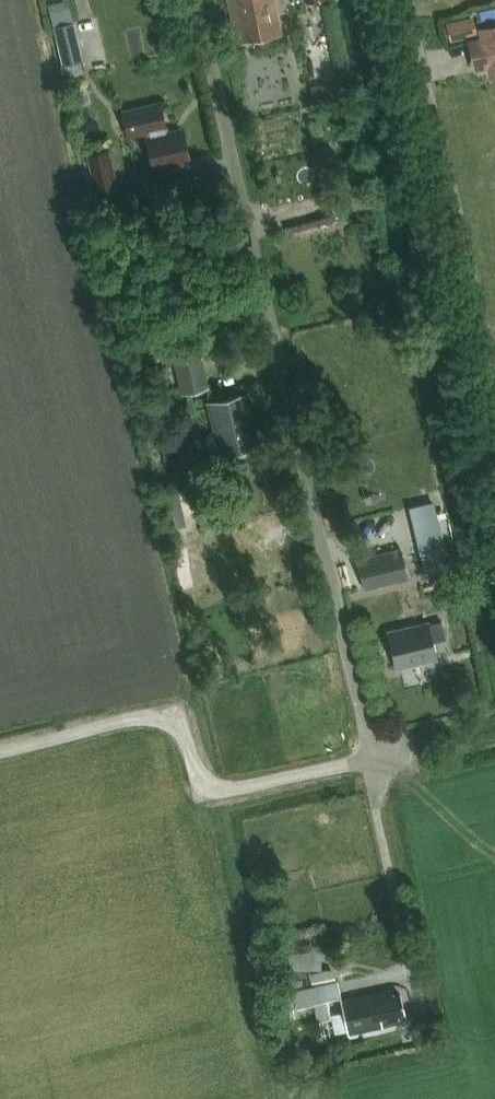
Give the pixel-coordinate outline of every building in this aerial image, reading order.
[(279,31),(273,0),(229,0),(235,32),(241,31),(243,39),(279,31)] [(472,20),(450,25),(453,38),(475,32),(472,20)] [(66,65),(68,77),(83,73),(80,62),(83,61),(74,22),(53,27),(62,66),(66,65)] [(488,29),(490,39),(476,42),(481,65),(491,63),(493,73),(494,72),(494,27),(488,29)] [(316,105),(345,100),(342,77),(312,82),(316,105)] [(156,177),(168,174),(166,165),(189,160),(183,132),(167,136),(160,106),(124,114),(129,136),(148,131),(150,140),(147,140),(156,177)] [(120,193),(110,149),(87,155),(97,199),(120,193)] [(185,393),(205,388),(197,353),(177,358),(185,393)] [(223,454),(256,447),(245,397),(212,403),(223,454)] [(187,525),(179,493),(161,498),(169,530),(187,525)] [(421,552),(448,545),(436,497),(408,504),(421,552)] [(366,588),(407,578),(400,548),(358,558),(366,588)] [(246,595),(228,599),(232,613),(249,609),(246,595)] [(434,646),(447,643),(442,623),(391,635),(398,666),(436,657),(434,646)] [(290,965),(321,963),(320,945),(289,947),(290,965)] [(293,987),(291,987),(292,994),(285,996),(290,1017),(298,1015),(296,1005),(301,1004),(303,1014),(311,1012),(309,1002),(312,1001),(317,1019),(329,1016),(325,998),(339,995),(335,977),(325,979),(323,971),(315,972),(317,981),(301,985),(300,977),(291,979),(293,987)] [(399,1014),(405,1013),(401,993),(393,993),(392,986),(342,997),(349,1031),(400,1019),(399,1014)]
